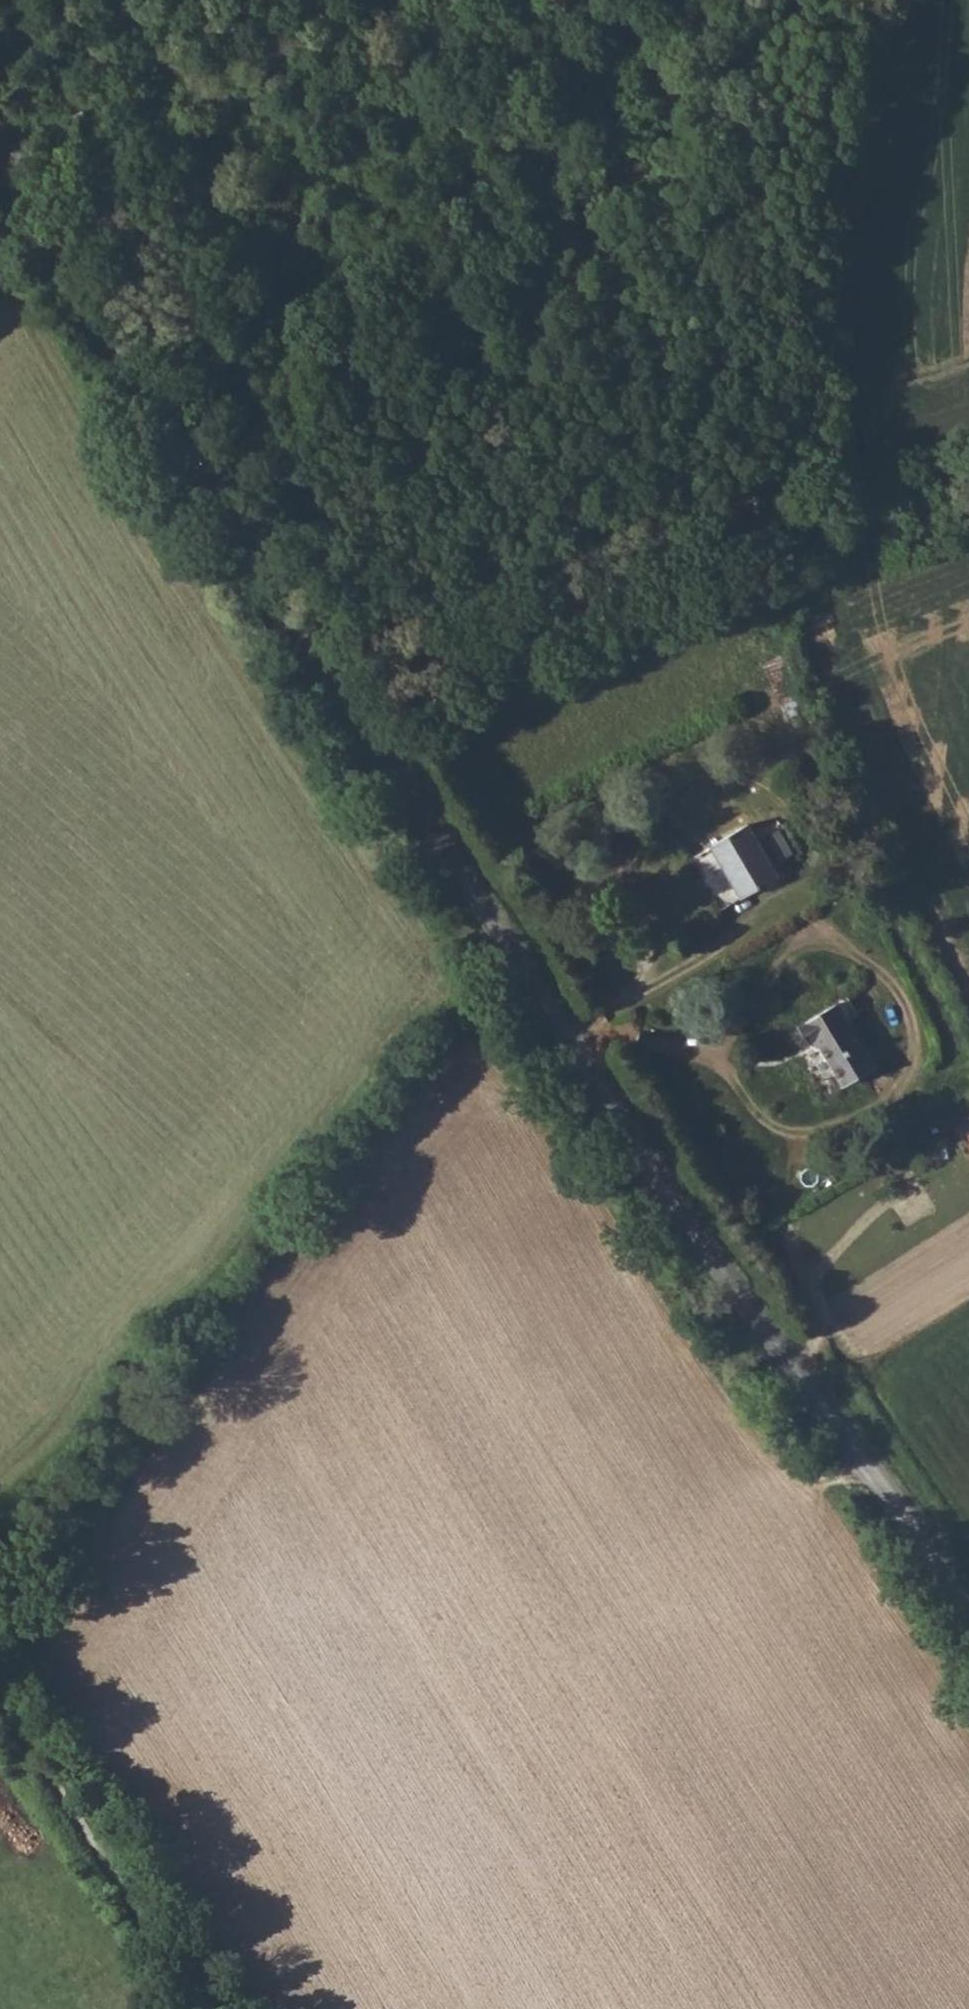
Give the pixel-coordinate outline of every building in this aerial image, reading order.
[(800,859),(780,824),(759,836),(751,820),(712,842),(741,893),(800,859)] [(703,853),(667,876),(695,926),(733,903),(703,853)] [(827,1012),(790,1034),(803,1054),(810,1049),(837,1092),(866,1074),(827,1012)]
